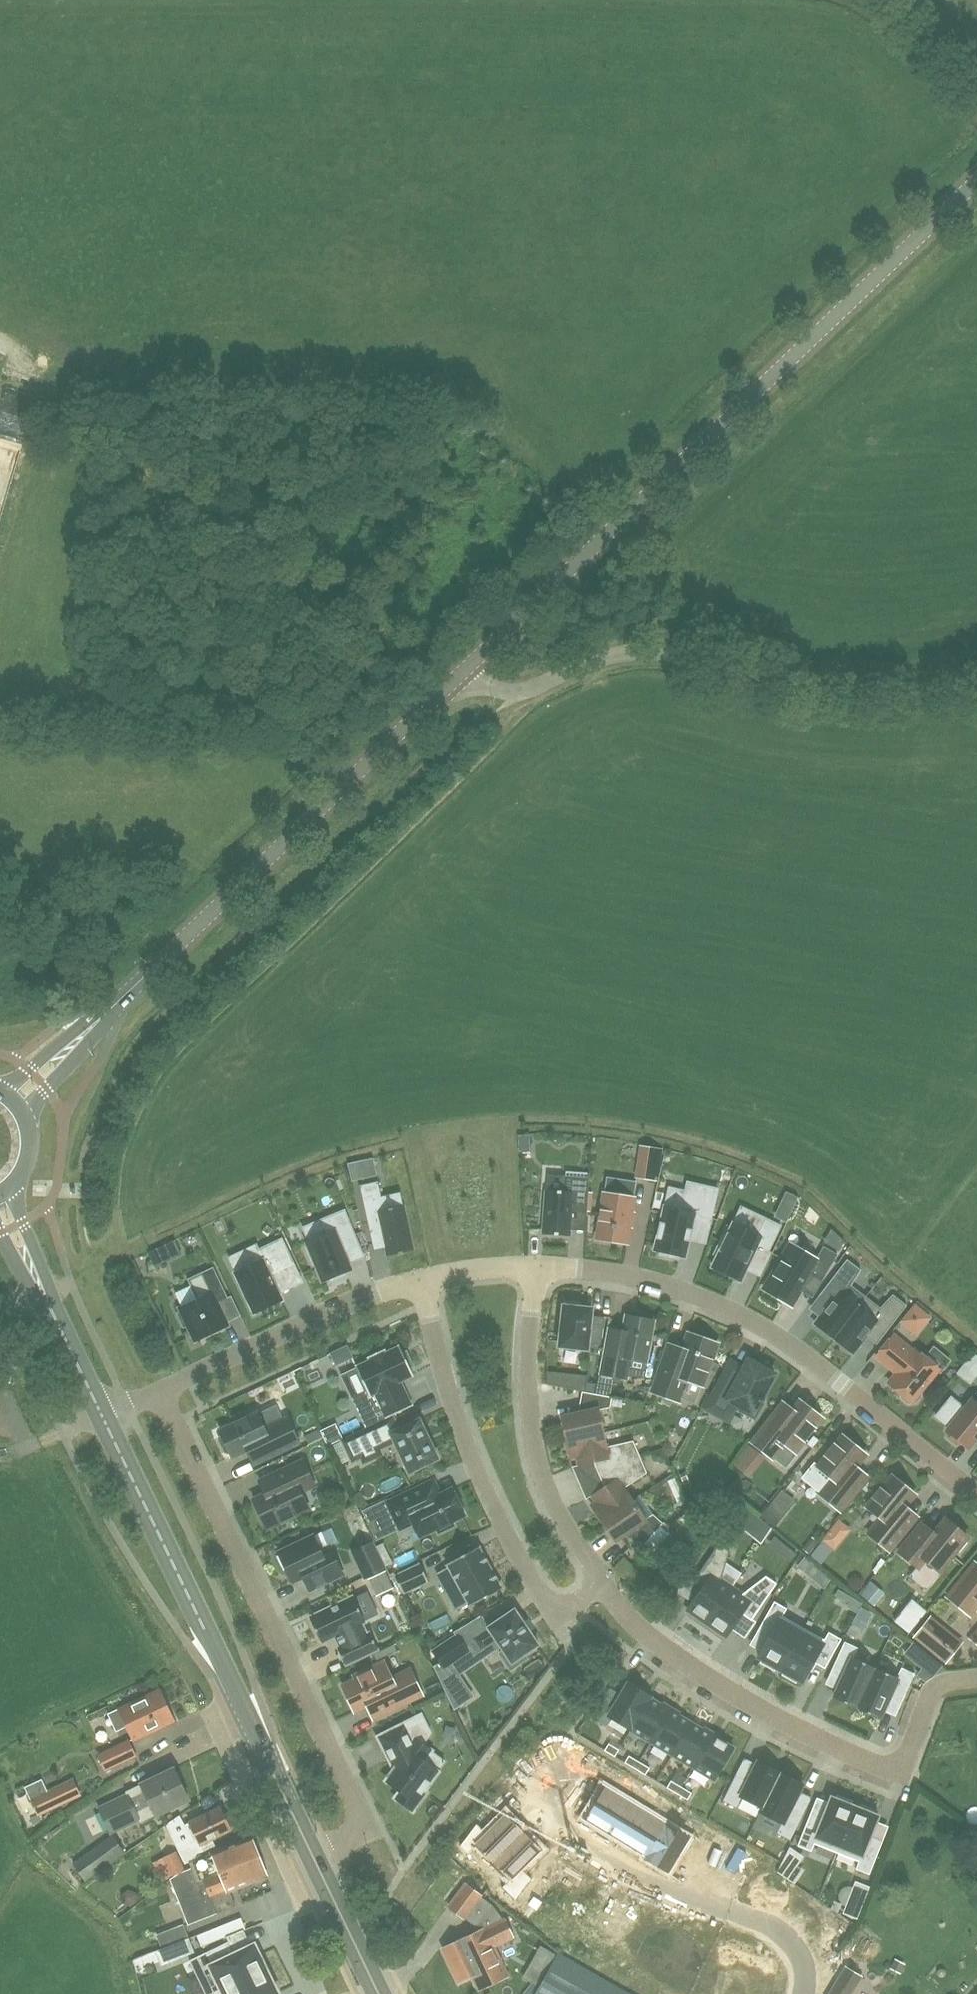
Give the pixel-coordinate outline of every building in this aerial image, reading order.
[(30,442),(30,413),(0,413),(0,443),(30,442)] [(519,1135),(519,1152),(530,1152),(530,1135),(519,1135)] [(657,1150),(640,1148),(636,1178),(653,1181),(657,1150)] [(347,1163),(347,1164),(350,1181),(376,1175),(372,1157),(347,1163)] [(571,1211),(587,1212),(589,1173),(565,1172),(565,1176),(564,1191),(546,1190),(543,1234),(569,1236),(569,1230),(571,1211)] [(619,1196),(604,1193),(597,1239),(626,1243),(629,1226),(628,1226),(630,1212),(631,1213),(636,1181),(621,1179),(619,1196)] [(369,1231),(381,1228),(387,1256),(413,1250),(403,1206),(384,1210),(378,1181),(359,1185),(369,1231)] [(681,1211),(664,1207),(654,1250),(660,1251),(659,1255),(678,1259),(679,1255),(685,1257),(688,1239),(694,1215),(711,1219),(718,1189),(687,1182),(685,1191),(681,1211)] [(781,1215),(794,1220),(804,1195),(791,1190),(781,1215)] [(338,1242),(354,1235),(344,1210),(320,1220),(327,1235),(308,1243),(309,1245),(305,1247),(313,1265),(316,1264),(323,1281),(328,1279),(330,1282),(346,1276),(345,1272),(349,1270),(338,1242)] [(781,1226),(765,1218),(757,1235),(733,1224),(731,1228),(727,1226),(714,1254),(717,1256),(712,1267),(734,1277),(740,1280),(741,1281),(741,1280),(743,1276),(746,1271),(757,1247),(768,1252),(769,1251),(781,1226)] [(836,1229),(831,1242),(847,1249),(852,1235),(836,1229)] [(262,1261),(235,1274),(254,1313),(282,1300),(279,1294),(270,1276),(294,1265),(282,1239),(257,1251),(262,1261)] [(800,1291),(810,1274),(822,1281),(838,1255),(824,1247),(816,1259),(790,1244),(763,1289),(792,1305),(800,1291)] [(846,1260),(819,1295),(829,1303),(814,1324),(834,1339),(858,1306),(844,1296),(860,1270),(846,1260)] [(217,1303),(228,1298),(213,1267),(187,1279),(197,1300),(180,1309),(181,1312),(177,1314),(184,1327),(188,1326),(195,1341),(227,1326),(217,1303)] [(858,1306),(834,1339),(853,1354),(869,1333),(879,1341),(906,1305),(892,1295),(872,1317),(858,1306)] [(580,1302),(563,1301),(559,1346),(587,1349),(588,1343),(601,1345),(604,1316),(591,1315),(591,1310),(579,1309),(580,1302)] [(932,1318),(915,1304),(899,1323),(916,1337),(932,1318)] [(603,1348),(605,1349),(601,1374),(626,1379),(630,1358),(646,1360),(653,1321),(641,1319),(642,1314),(630,1312),(629,1317),(626,1316),(623,1330),(607,1327),(603,1348)] [(669,1344),(652,1392),(678,1402),(685,1380),(701,1386),(717,1343),(688,1333),(683,1349),(669,1344)] [(898,1372),(890,1382),(901,1391),(902,1397),(908,1402),(917,1402),(922,1395),(922,1389),(939,1368),(916,1350),(915,1351),(895,1335),(878,1356),(898,1372)] [(347,1344),(329,1353),(336,1365),(353,1357),(347,1344)] [(370,1426),(392,1416),(391,1416),(411,1406),(400,1381),(413,1375),(410,1368),(414,1366),(406,1350),(402,1352),(399,1346),(384,1353),(383,1350),(368,1356),(370,1360),(356,1367),(369,1394),(353,1402),(362,1419),(381,1410),(386,1418),(370,1426)] [(963,1371),(975,1381),(976,1379),(976,1356),(963,1371)] [(737,1404),(738,1405),(742,1407),(741,1411),(756,1419),(766,1401),(765,1400),(766,1398),(764,1397),(776,1373),(749,1359),(745,1366),(745,1367),(740,1376),(727,1369),(707,1407),(720,1415),(729,1400),(737,1404)] [(584,1392),(594,1393),(596,1384),(586,1382),(584,1392)] [(566,1441),(604,1432),(599,1410),(610,1407),(612,1397),(582,1392),(579,1406),(584,1406),(583,1412),(561,1417),(566,1441)] [(976,1439),(976,1440),(976,1402),(973,1399),(967,1406),(954,1395),(936,1416),(950,1427),(948,1429),(950,1431),(948,1436),(958,1444),(963,1441),(969,1447),(976,1439)] [(801,1401),(794,1410),(782,1400),(769,1416),(772,1419),(754,1441),(773,1456),(784,1441),(796,1450),(822,1417),(801,1401)] [(247,1450),(254,1464),(299,1443),(287,1418),(264,1429),(256,1413),(219,1431),(222,1436),(219,1437),(218,1440),(224,1452),(227,1453),(230,1452),(232,1457),(247,1450)] [(383,1455),(380,1449),(394,1442),(409,1473),(438,1459),(419,1419),(398,1429),(392,1416),(370,1426),(340,1440),(351,1464),(359,1460),(362,1466),(383,1455)] [(599,1475),(640,1457),(633,1440),(607,1446),(604,1432),(566,1441),(570,1458),(577,1457),(578,1461),(579,1465),(587,1463),(593,1462),(599,1475)] [(841,1509),(857,1489),(859,1491),(871,1477),(856,1466),(866,1453),(844,1435),(819,1466),(832,1477),(820,1492),(841,1509)] [(752,1442),(737,1463),(755,1476),(770,1455),(752,1442)] [(633,1500),(625,1488),(647,1473),(640,1457),(599,1475),(604,1487),(598,1491),(599,1491),(592,1495),(594,1498),(594,1499),(597,1502),(591,1506),(601,1521),(633,1500)] [(308,1509),(300,1492),(295,1482),(309,1476),(302,1461),(279,1472),(259,1482),(265,1495),(253,1501),(266,1528),(308,1509)] [(920,1517),(906,1506),(916,1494),(913,1491),(913,1487),(906,1482),(902,1482),(893,1475),(867,1506),(881,1517),(869,1533),(890,1550),(907,1529),(909,1531),(920,1517)] [(433,1481),(388,1502),(401,1531),(414,1525),(419,1535),(437,1527),(439,1532),(452,1525),(450,1521),(463,1515),(451,1490),(439,1495),(433,1481)] [(663,1523),(653,1514),(640,1495),(633,1500),(601,1521),(614,1541),(633,1529),(636,1532),(633,1535),(643,1545),(663,1523)] [(790,1508),(775,1496),(759,1516),(774,1528),(790,1508)] [(827,1539),(839,1549),(858,1528),(846,1518),(827,1539)] [(946,1518),(935,1531),(921,1520),(910,1534),(912,1536),(899,1551),(919,1567),(912,1575),(927,1587),(958,1550),(961,1552),(969,1542),(966,1540),(968,1536),(946,1518)] [(278,1552),(279,1555),(276,1556),(283,1571),(286,1569),(293,1582),(303,1577),(310,1590),(342,1575),(329,1546),(320,1551),(312,1536),(278,1552)] [(385,1569),(397,1564),(388,1539),(376,1544),(385,1569)] [(353,1552),(365,1577),(385,1568),(372,1543),(353,1552)] [(687,1610),(706,1623),(731,1587),(721,1580),(729,1551),(718,1544),(693,1581),(703,1587),(687,1610)] [(478,1547),(447,1564),(470,1606),(501,1589),(478,1547)] [(806,1575),(814,1566),(804,1557),(796,1566),(806,1575)] [(976,1562),(948,1596),(970,1614),(976,1605),(976,1563),(976,1562)] [(420,1564),(395,1576),(403,1593),(428,1581),(420,1564)] [(389,1571),(375,1578),(383,1595),(398,1588),(389,1571)] [(742,1594),(731,1587),(706,1623),(726,1637),(741,1614),(751,1621),(777,1584),(766,1576),(742,1594)] [(365,1622),(353,1597),(309,1618),(321,1643),(335,1636),(340,1647),(337,1648),(345,1665),(378,1649),(370,1633),(366,1635),(361,1624),(365,1622)] [(780,1669),(803,1628),(782,1616),(787,1609),(774,1602),(758,1631),(769,1637),(758,1657),(762,1660),(760,1663),(774,1671),(776,1667),(780,1669)] [(515,1609),(487,1627),(488,1629),(474,1638),(481,1649),(496,1639),(503,1651),(499,1653),(510,1669),(526,1659),(524,1655),(537,1646),(539,1645),(515,1609)] [(941,1626),(933,1619),(931,1617),(925,1624),(916,1636),(946,1660),(961,1642),(949,1632),(941,1626)] [(859,1639),(865,1626),(854,1620),(847,1633),(859,1639)] [(813,1662),(825,1669),(841,1639),(828,1632),(824,1640),(803,1628),(780,1669),(784,1672),(782,1675),(796,1683),(798,1679),(802,1682),(813,1662)] [(453,1636),(432,1650),(437,1658),(441,1663),(466,1647),(464,1645),(457,1633),(453,1636)] [(857,1708),(875,1668),(853,1658),(858,1648),(844,1642),(833,1666),(845,1672),(837,1690),(834,1697),(857,1708)] [(924,1669),(918,1675),(926,1681),(933,1676),(942,1665),(933,1657),(924,1669)] [(355,1712),(367,1706),(373,1719),(394,1709),(422,1697),(415,1681),(409,1669),(396,1675),(391,1678),(384,1662),(353,1676),(355,1680),(343,1686),(355,1712)] [(896,1678),(875,1668),(857,1708),(880,1718),(883,1711),(891,1693),(903,1698),(915,1674),(901,1668),(896,1678)] [(608,1716),(631,1730),(649,1698),(651,1696),(628,1683),(608,1716)] [(173,1721),(159,1690),(108,1714),(116,1730),(126,1725),(133,1740),(173,1721)] [(670,1711),(649,1698),(631,1730),(652,1742),(670,1711)] [(673,1755),(691,1723),(670,1711),(652,1742),(673,1755)] [(402,1725),(379,1737),(391,1761),(396,1758),(399,1764),(387,1781),(401,1791),(396,1798),(413,1810),(425,1793),(423,1791),(444,1762),(422,1745),(431,1733),(421,1713),(401,1723),(402,1725)] [(712,1736),(691,1723),(673,1755),(694,1767),(712,1736)] [(733,1748),(712,1736),(694,1767),(715,1780),(733,1748)] [(134,1756),(127,1741),(98,1755),(105,1770),(134,1756)] [(608,1744),(604,1751),(615,1757),(619,1750),(608,1744)] [(629,1756),(624,1763),(635,1769),(639,1762),(629,1756)] [(635,1769),(645,1775),(649,1768),(639,1762),(635,1769)] [(747,1783),(735,1777),(723,1801),(736,1807),(741,1797),(762,1808),(760,1812),(761,1812),(780,1773),(758,1762),(756,1765),(747,1783)] [(140,1822),(155,1816),(188,1801),(181,1786),(182,1784),(183,1782),(183,1779),(182,1777),(181,1776),(179,1774),(177,1773),(175,1773),(174,1770),(141,1785),(125,1792),(127,1796),(99,1808),(109,1832),(139,1819),(140,1822)] [(790,1810),(799,1792),(803,1784),(780,1773),(761,1812),(782,1823),(777,1833),(790,1840),(802,1816),(790,1810)] [(26,1788),(38,1815),(79,1796),(72,1780),(46,1792),(41,1781),(26,1788)] [(671,1781),(667,1788),(677,1794),(681,1787),(671,1781)] [(595,1783),(584,1801),(591,1806),(602,1788),(595,1783)] [(659,1790),(650,1785),(644,1796),(653,1801),(656,1795),(659,1790)] [(591,1806),(584,1818),(606,1831),(625,1800),(603,1786),(602,1788),(591,1806)] [(691,1793),(681,1787),(677,1794),(687,1800),(691,1793)] [(823,1818),(810,1813),(797,1846),(811,1852),(814,1844),(836,1853),(855,1806),(851,1805),(852,1801),(837,1795),(836,1799),(831,1797),(829,1803),(823,1818)] [(625,1800),(606,1831),(627,1844),(646,1812),(625,1800)] [(673,1814),(677,1807),(667,1801),(663,1808),(673,1814)] [(858,1808),(855,1806),(836,1853),(858,1862),(855,1869),(869,1875),(882,1842),(870,1837),(876,1822),(878,1816),(873,1814),(875,1810),(860,1804),(858,1808)] [(191,1845),(179,1850),(184,1864),(201,1856),(200,1853),(215,1846),(211,1839),(231,1830),(228,1824),(231,1821),(228,1814),(223,1814),(221,1808),(185,1826),(192,1838),(191,1845)] [(646,1812),(627,1844),(647,1856),(648,1856),(667,1825),(646,1812)] [(477,1824),(460,1846),(468,1854),(472,1849),(490,1866),(493,1863),(523,1832),(506,1814),(499,1821),(486,1833),(477,1824)] [(647,1856),(645,1858),(668,1872),(688,1838),(667,1825),(648,1856),(647,1856)] [(523,1832),(493,1863),(510,1879),(501,1887),(514,1900),(531,1878),(522,1869),(541,1850),(523,1832)] [(85,1881),(125,1852),(112,1835),(72,1864),(74,1866),(68,1871),(79,1885),(84,1881),(85,1881)] [(211,1851),(208,1852),(209,1854),(189,1862),(191,1868),(170,1880),(188,1924),(235,1906),(234,1903),(229,1888),(265,1873),(250,1835),(211,1851)] [(164,1880),(172,1877),(184,1871),(175,1852),(162,1858),(168,1869),(160,1872),(164,1880)] [(514,1900),(510,1907),(523,1917),(539,1905),(549,1913),(575,1877),(557,1863),(543,1882),(534,1875),(532,1877),(531,1878),(514,1900)] [(471,1876),(466,1883),(465,1882),(446,1907),(465,1922),(484,1897),(480,1894),(485,1888),(471,1876)] [(844,1900),(852,1901),(850,1913),(867,1917),(873,1885),(848,1880),(844,1900)] [(240,1919),(198,1936),(202,1946),(244,1929),(240,1919)] [(504,1921),(484,1930),(484,1929),(444,1948),(460,1981),(472,1975),(479,1989),(506,1976),(492,1946),(512,1936),(504,1921)] [(161,1965),(194,1952),(189,1938),(155,1951),(161,1965)] [(577,1941),(573,1947),(582,1955),(587,1948),(577,1941)] [(228,1942),(189,1960),(195,1974),(198,1973),(210,1967),(221,1990),(266,1969),(254,1944),(246,1948),(234,1954),(228,1942)] [(706,1955),(693,1977),(706,1985),(709,1980),(729,1992),(751,1956),(747,1953),(749,1950),(736,1942),(734,1945),(730,1943),(718,1962),(706,1955)] [(573,1947),(567,1955),(578,1961),(582,1955),(573,1947)] [(523,1993),(629,1993),(617,1987),(593,1974),(557,1954),(538,1988),(531,1983),(523,1993)] [(729,1992),(732,1993),(771,1993),(761,1988),(773,1969),(769,1966),(771,1963),(758,1955),(756,1958),(751,1956),(729,1992)] [(830,1993),(850,1993),(860,1977),(846,1968),(830,1993)] [(278,1993),(266,1969),(221,1990),(223,1993),(276,1993),(278,1993)] [(635,1974),(629,1984),(636,1988),(642,1978),(635,1974)] [(642,1978),(636,1988),(644,1993),(649,1981),(642,1978)]
